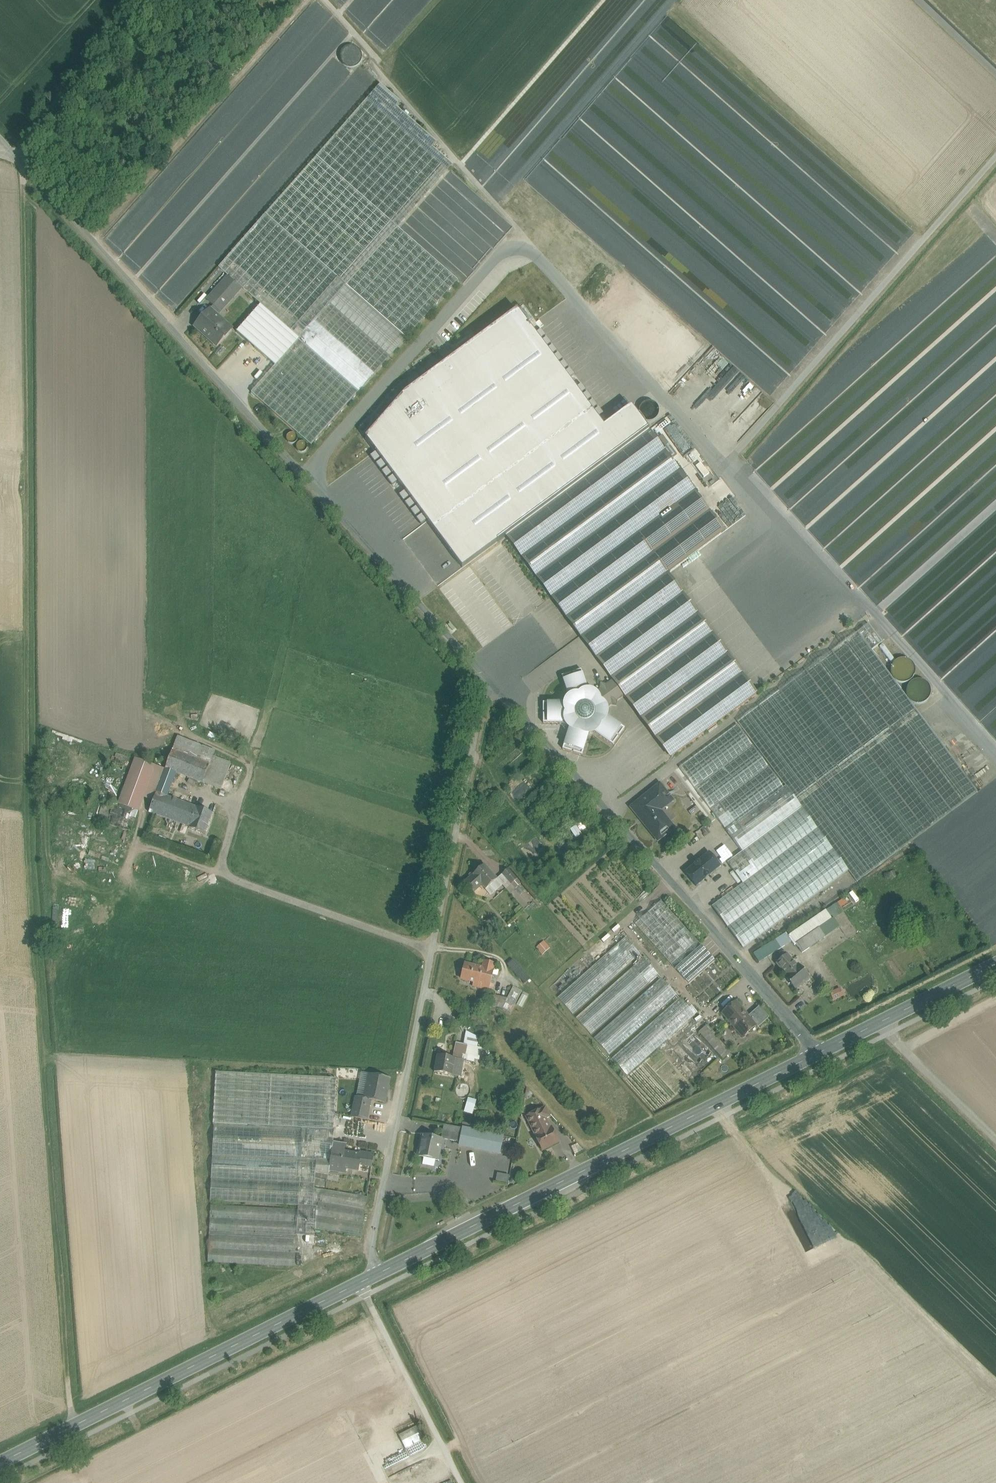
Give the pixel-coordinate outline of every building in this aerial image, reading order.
[(362,48),(347,47),(346,60),(361,60),(362,48)] [(380,84),(317,156),(265,214),(346,285),(345,286),(406,339),(458,280),(398,228),(453,165),(433,147),(437,143),(396,106),(400,102),(380,84)] [(346,285),(265,214),(219,268),(229,276),(228,277),(241,289),(242,288),(299,338),(345,286),(346,285)] [(228,277),(207,300),(218,310),(223,305),(225,307),(241,289),(228,277)] [(299,338),(298,339),(251,393),(311,446),(359,392),(406,339),(345,286),(299,338)] [(630,295),(620,305),(624,309),(633,299),(630,295)] [(507,536),(650,430),(632,406),(604,426),(517,309),(404,394),(365,438),(462,569),(507,536)] [(232,330),(209,310),(195,326),(217,346),(232,330)] [(645,310),(634,321),(641,328),(650,319),(651,315),(645,310)] [(650,430),(507,536),(597,656),(681,593),(637,534),(695,491),(650,430)] [(719,461),(724,456),(705,436),(700,441),(719,461)] [(756,694),(681,593),(597,656),(625,695),(672,757),(756,694)] [(882,642),(868,623),(857,632),(871,650),(882,642)] [(857,632),(737,721),(786,786),(849,871),(857,882),(977,792),(871,650),(857,632)] [(914,675),(915,670),(914,666),(911,662),(907,659),(903,658),(898,659),(894,662),(891,666),(891,671),(892,675),(894,679),(898,682),(903,683),(908,682),(912,679),(914,675)] [(581,670),(562,676),(570,700),(568,702),(543,703),(543,723),(566,723),(569,728),(562,749),(582,755),(590,731),(592,730),(613,745),(625,728),(604,714),(604,711),(605,711),(604,710),(604,711),(600,705),(596,708),(593,703),(596,700),(592,695),(592,694),(591,695),(591,694),(589,694),(581,670)] [(613,679),(606,685),(601,684),(600,689),(592,694),(592,695),(596,700),(593,703),(596,708),(600,705),(604,711),(604,710),(611,705),(617,706),(617,700),(625,695),(613,679)] [(930,696),(931,692),(930,687),(927,683),(923,680),(918,679),(914,680),(910,683),(907,687),(906,692),(907,697),(910,700),(914,703),(919,704),(923,703),(927,700),(930,696)] [(784,787),(737,724),(679,767),(742,852),(727,863),(743,883),(712,906),(744,948),(849,871),(786,786),(784,787)] [(210,764),(213,756),(215,750),(178,736),(172,750),(210,764)] [(203,783),(210,764),(172,750),(165,769),(176,773),(203,783)] [(213,756),(210,764),(222,769),(228,771),(231,762),(213,756)] [(153,801),(165,769),(135,758),(118,803),(139,811),(144,797),(153,801)] [(215,788),(222,769),(210,764),(203,783),(215,788)] [(190,805),(167,796),(176,773),(165,769),(153,801),(149,812),(182,824),(190,805)] [(222,769),(215,788),(221,790),(228,771),(222,769)] [(660,785),(647,795),(660,810),(672,800),(660,785)] [(660,810),(647,795),(631,807),(655,837),(663,831),(665,834),(674,828),(660,810)] [(115,802),(113,808),(108,825),(130,833),(139,811),(118,803),(115,802)] [(113,808),(102,805),(98,821),(108,825),(113,808)] [(213,813),(190,805),(182,824),(189,827),(189,828),(205,834),(213,813)] [(709,853),(685,873),(696,886),(720,866),(709,853)] [(497,879),(485,865),(473,875),(486,890),(497,879)] [(518,879),(508,869),(502,874),(512,885),(518,879)] [(512,885),(502,874),(497,879),(510,893),(515,889),(512,885)] [(518,879),(512,885),(515,889),(520,885),(521,883),(518,879)] [(531,897),(520,885),(515,889),(526,901),(531,897)] [(851,894),(825,910),(831,919),(834,918),(854,904),(853,903),(855,901),(851,894)] [(701,945),(661,900),(634,923),(675,968),(701,945)] [(788,935),(788,936),(792,941),(794,945),(796,944),(802,953),(840,927),(834,918),(831,919),(825,910),(788,935)] [(495,920),(489,923),(492,931),(498,928),(495,920)] [(786,933),(773,941),(778,950),(792,941),(788,936),(788,935),(786,933)] [(625,937),(557,997),(573,1014),(641,954),(625,937)] [(773,941),(754,953),(759,962),(778,950),(773,941)] [(549,948),(544,942),(538,948),(543,954),(549,948)] [(797,965),(788,954),(776,964),(786,975),(784,976),(796,990),(810,978),(798,964),(797,965)] [(633,966),(576,1017),(591,1035),(649,983),(658,974),(643,957),(633,966)] [(530,978),(513,960),(508,964),(525,983),(530,978)] [(484,961),(482,968),(465,964),(462,979),(478,983),(477,987),(489,990),(495,964),(484,961)] [(661,977),(594,1038),(609,1055),(677,995),(661,977)] [(508,998),(503,1009),(510,1013),(521,991),(514,987),(508,998)] [(834,1000),(845,995),(841,987),(830,992),(834,1000)] [(493,995),(491,1005),(497,1007),(499,997),(493,995)] [(499,997),(497,1007),(503,1009),(508,998),(499,997)] [(680,998),(612,1058),(627,1076),(698,1013),(692,1006),(689,1008),(680,998)] [(748,1016),(736,1002),(723,1013),(743,1036),(756,1025),(748,1016)] [(760,1006),(748,1016),(756,1025),(758,1028),(769,1017),(760,1006)] [(463,1044),(456,1043),(453,1054),(463,1056),(466,1045),(471,1046),(475,1047),(477,1037),(466,1032),(463,1044)] [(475,1047),(471,1046),(466,1045),(463,1056),(474,1059),(478,1060),(481,1050),(477,1049),(478,1047),(475,1047)] [(453,1058),(437,1055),(434,1072),(459,1077),(462,1060),(473,1062),(474,1059),(463,1056),(453,1054),(453,1058)] [(213,1125),(214,1125),(302,1130),(302,1129),(334,1131),(337,1078),(217,1072),(213,1125)] [(390,1079),(369,1074),(364,1098),(385,1102),(390,1079)] [(469,1096),(465,1111),(474,1113),(478,1099),(469,1096)] [(370,1103),(358,1100),(355,1117),(367,1120),(370,1103)] [(545,1108),(527,1117),(536,1135),(545,1131),(540,1121),(549,1117),(545,1108)] [(214,1125),(213,1156),(300,1160),(302,1130),(214,1125)] [(463,1129),(444,1125),(441,1139),(460,1142),(463,1129)] [(536,1135),(535,1135),(542,1150),(559,1142),(551,1127),(545,1131),(536,1135)] [(329,1170),(333,1143),(333,1142),(334,1131),(302,1129),(302,1130),(300,1160),(299,1182),(298,1206),(316,1206),(319,1207),(322,1189),(322,1187),(324,1173),(328,1174),(329,1170)] [(490,1134),(463,1129),(460,1142),(459,1145),(487,1151),(490,1134)] [(503,1137),(490,1134),(487,1151),(500,1154),(503,1137)] [(441,1138),(423,1135),(419,1155),(437,1158),(441,1138)] [(360,1154),(344,1152),(345,1145),(333,1143),(329,1170),(345,1172),(346,1168),(358,1171),(359,1163),(372,1165),(373,1155),(361,1152),(360,1154)] [(300,1160),(213,1156),(211,1178),(299,1182),(300,1160)] [(497,1179),(509,1182),(510,1175),(498,1172),(497,1179)] [(328,1174),(324,1173),(322,1187),(368,1194),(370,1181),(328,1174)] [(299,1182),(211,1178),(210,1201),(298,1206),(299,1182)] [(367,1196),(322,1189),(319,1207),(315,1230),(361,1237),(367,1196)] [(298,1209),(210,1205),(209,1231),(296,1236),(297,1235),(298,1209)] [(298,1209),(297,1235),(307,1236),(315,1236),(315,1230),(316,1206),(298,1206),(298,1209)] [(296,1236),(209,1231),(209,1235),(296,1240),(296,1236)] [(296,1240),(209,1235),(208,1262),(295,1267),(296,1240)] [(417,1426),(399,1435),(406,1449),(424,1440),(417,1426)]
